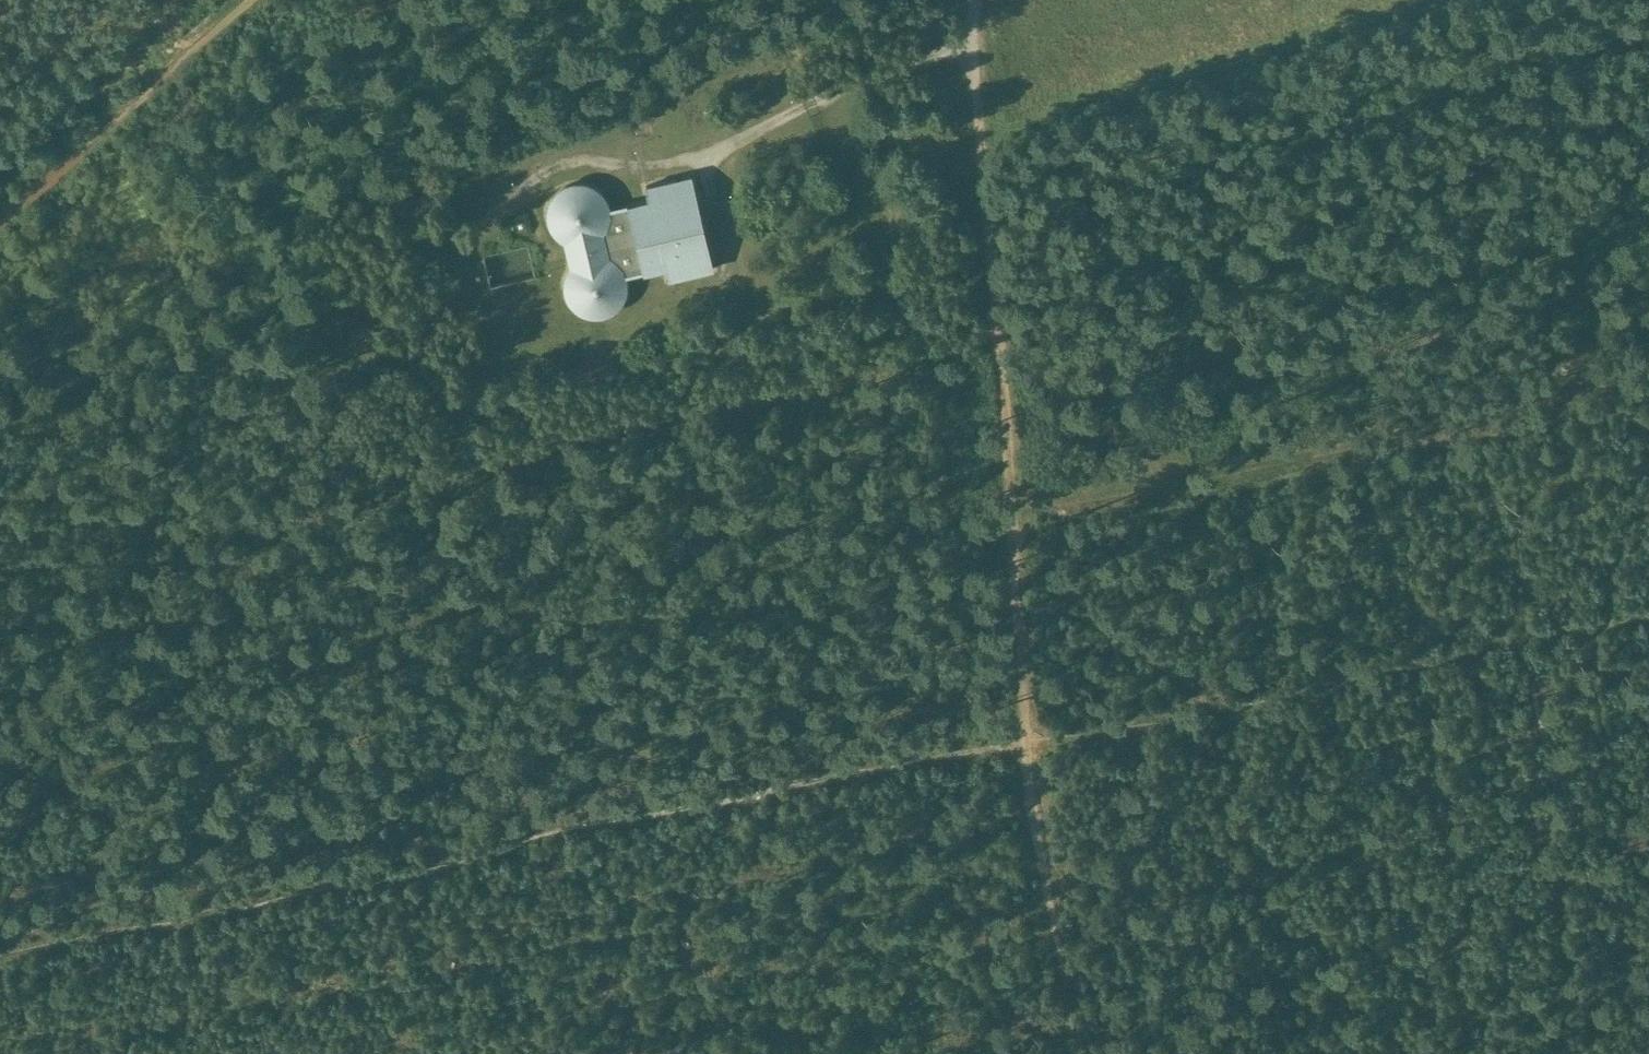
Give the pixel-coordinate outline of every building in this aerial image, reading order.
[(665,280),(716,271),(692,173),(644,187),(647,201),(609,210),(608,200),(600,190),(588,184),(570,182),(554,192),(545,208),(548,228),(557,240),(563,248),(569,267),(559,291),(560,305),(571,316),(587,321),(604,319),(618,310),(627,299),(628,291),(626,280),(623,274),(644,271),(661,267),(665,280)]
